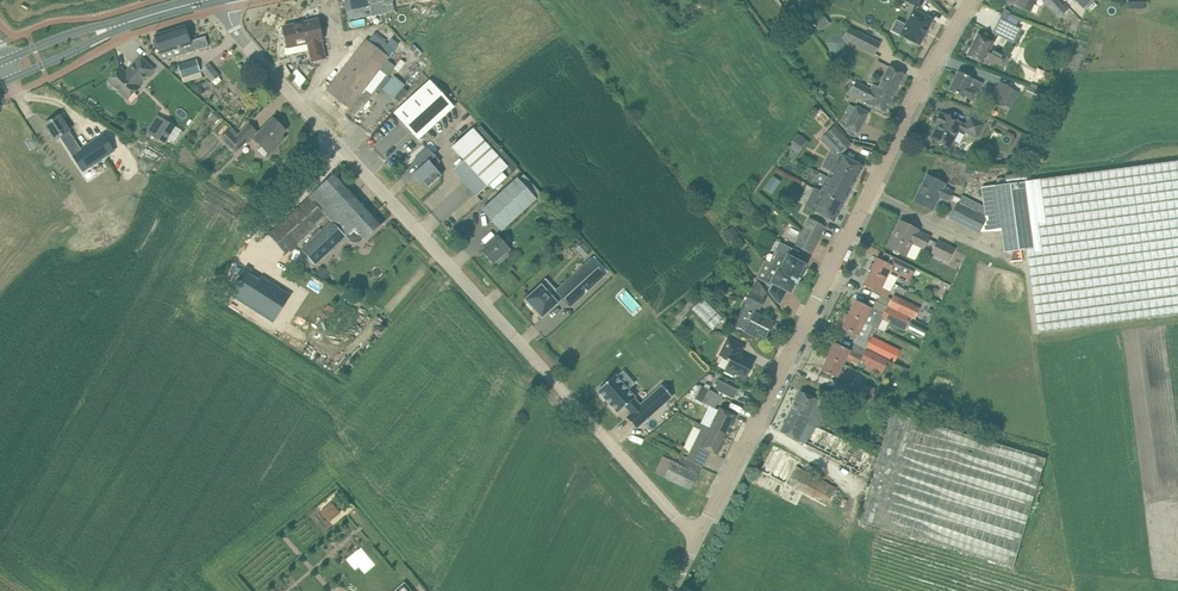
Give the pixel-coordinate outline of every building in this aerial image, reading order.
[(393,0),(345,0),(347,10),(348,10),(349,18),(371,13),(370,5),(393,0)] [(1006,1),(1030,11),(1035,0),(1007,0),(1006,1)] [(1067,10),(1058,0),(1044,0),(1060,17),(1067,10)] [(897,21),(892,30),(906,38),(906,39),(907,40),(908,41),(909,42),(910,43),(912,43),(913,43),(914,41),(920,45),(933,19),(914,9),(906,25),(897,21)] [(1004,9),(993,32),(1013,43),(1021,28),(1016,26),(1019,20),(1009,16),(1011,12),(1004,9)] [(318,19),(283,26),(288,47),(285,48),(287,55),(310,50),(312,61),(325,58),(321,40),(323,40),(318,19)] [(182,46),(184,54),(209,46),(205,36),(191,41),(186,25),(177,28),(183,46),(182,46)] [(177,28),(154,35),(156,39),(154,39),(153,41),(156,50),(158,50),(159,50),(163,61),(184,54),(182,46),(183,46),(177,28)] [(859,32),(853,43),(874,54),(880,43),(859,32)] [(993,43),(988,40),(977,35),(967,55),(983,63),(986,57),(1001,65),(1006,56),(991,48),(993,43)] [(366,39),(327,90),(350,108),(365,89),(380,69),(387,75),(388,76),(395,66),(387,60),(390,56),(368,41),(366,39)] [(414,44),(409,48),(416,56),(421,52),(414,44)] [(121,67),(108,80),(110,82),(110,84),(113,87),(115,87),(128,99),(140,87),(139,85),(154,69),(141,57),(126,72),(121,67)] [(197,59),(178,65),(182,76),(200,70),(197,59)] [(212,83),(220,76),(211,64),(202,71),(212,83)] [(873,84),(871,89),(877,92),(877,91),(883,94),(885,91),(894,95),(904,74),(889,67),(879,87),(873,84)] [(290,74),(300,85),(306,79),(297,68),(290,74)] [(959,72),(949,90),(964,97),(964,96),(973,101),(982,84),(959,72)] [(381,89),(393,98),(404,84),(392,75),(381,89)] [(454,108),(429,80),(394,112),(419,139),(454,108)] [(877,92),(871,89),(856,81),(850,93),(865,101),(865,102),(885,112),(894,95),(885,91),(883,94),(877,91),(877,92)] [(1000,82),(991,99),(1004,106),(1004,104),(1011,108),(1019,92),(1011,88),(1001,83),(1000,82)] [(1024,95),(1038,102),(1043,92),(1030,85),(1024,95)] [(868,112),(858,107),(856,106),(855,108),(849,105),(842,120),(847,123),(845,127),(857,134),(868,112)] [(937,128),(936,128),(931,138),(950,148),(960,127),(964,129),(963,130),(977,137),(984,123),(970,116),(966,125),(962,124),(963,123),(944,113),(943,114),(940,113),(935,123),(938,125),(937,128)] [(59,115),(45,125),(52,135),(55,140),(61,136),(67,145),(83,171),(114,151),(103,134),(80,149),(74,140),(69,131),(70,131),(66,125),(59,115)] [(274,118),(265,127),(261,131),(261,132),(254,138),(269,154),(285,137),(282,134),(285,130),(274,118)] [(176,126),(165,119),(154,136),(165,143),(176,126)] [(826,135),(842,152),(851,144),(834,127),(826,135)] [(473,128),(452,147),(464,160),(453,170),(477,195),(489,184),(502,172),(508,167),(473,128)] [(237,137),(229,129),(221,138),(236,152),(250,138),(243,131),(237,137)] [(788,145),(798,152),(807,139),(796,132),(788,145)] [(413,175),(426,189),(442,175),(434,166),(440,161),(428,147),(414,160),(421,168),(413,175)] [(863,166),(841,155),(840,158),(831,153),(824,167),(833,171),(829,178),(838,182),(842,173),(856,180),(863,166)] [(995,185),(1001,230),(1004,252),(1025,249),(1036,332),(1177,313),(1177,161),(995,185)] [(502,172),(489,184),(494,189),(507,177),(502,172)] [(313,238),(302,249),(316,264),(346,236),(350,240),(353,242),(358,243),(361,241),(364,238),(365,239),(373,232),(382,224),(335,173),(327,181),(309,197),(327,216),(328,217),(331,221),(322,229),(313,238)] [(829,178),(821,193),(843,204),(856,180),(842,173),(838,182),(829,178)] [(939,197),(947,201),(952,192),(944,187),(945,184),(927,175),(922,186),(924,187),(916,202),(932,210),(939,197)] [(537,199),(518,177),(482,210),(502,231),(537,199)] [(768,183),(764,188),(772,194),(775,189),(768,183)] [(834,222),(843,204),(821,193),(814,189),(805,206),(813,210),(812,211),(834,222)] [(988,208),(962,195),(951,219),(980,233),(988,217),(985,215),(988,208)] [(817,240),(824,227),(809,219),(803,232),(817,240)] [(918,230),(911,226),(900,221),(888,246),(907,255),(913,243),(924,249),(930,237),(918,231),(918,230)] [(817,240),(803,232),(796,245),(811,252),(817,240)] [(511,249),(499,235),(481,251),(493,264),(498,260),(501,262),(509,255),(507,252),(511,249)] [(949,262),(955,249),(938,240),(931,253),(949,262)] [(772,264),(798,278),(805,264),(788,255),(792,248),(780,242),(776,250),(778,251),(772,264)] [(530,295),(526,300),(542,317),(558,303),(557,303),(563,298),(571,306),(606,274),(591,258),(556,291),(546,279),(540,284),(542,285),(537,290),(535,288),(529,294),(530,295)] [(871,271),(870,271),(894,283),(898,276),(909,282),(916,268),(899,259),(895,267),(893,266),(893,265),(877,258),(874,265),(872,264),(871,264),(869,268),(869,270),(871,271)] [(798,278),(772,264),(763,281),(770,284),(771,283),(773,284),(770,290),(769,292),(771,294),(776,301),(780,303),(784,296),(787,290),(791,293),(796,283),(797,283),(800,278),(798,278)] [(246,267),(231,291),(236,294),(262,310),(275,290),(277,287),(261,277),(260,279),(250,273),(252,271),(246,267)] [(894,283),(870,271),(863,285),(879,293),(887,297),(894,283)] [(729,294),(723,280),(715,284),(720,297),(729,294)] [(275,290),(262,310),(276,319),(289,299),(288,299),(275,290)] [(764,299),(754,294),(750,292),(742,308),(747,310),(743,319),(750,322),(747,327),(766,337),(773,322),(756,313),(758,308),(759,309),(764,299)] [(894,294),(889,305),(915,318),(920,308),(894,294)] [(856,300),(849,314),(873,326),(873,325),(878,328),(883,319),(905,330),(912,318),(888,307),(884,314),(856,300)] [(873,326),(849,314),(842,328),(858,335),(866,339),(873,326)] [(867,347),(889,358),(895,361),(900,350),(872,336),(867,347)] [(744,346),(734,341),(728,338),(719,355),(729,360),(724,370),(734,375),(735,373),(745,378),(746,375),(748,376),(751,369),(750,369),(753,361),(740,355),(744,346)] [(828,356),(844,364),(846,359),(857,364),(863,367),(865,363),(883,372),(889,358),(867,347),(862,356),(850,351),(851,350),(835,342),(828,356)] [(625,361),(637,353),(633,348),(622,356),(625,361)] [(844,364),(828,356),(821,370),(837,378),(848,383),(852,374),(841,369),(844,364)] [(616,375),(598,391),(619,413),(626,406),(631,412),(632,413),(638,408),(648,419),(673,396),(662,385),(641,404),(635,398),(636,397),(616,375)] [(719,380),(715,389),(734,398),(738,389),(719,380)] [(875,388),(852,382),(850,391),(873,396),(875,388)] [(720,395),(701,385),(698,391),(707,395),(703,402),(709,406),(714,408),(720,395)] [(800,391),(790,411),(821,426),(823,421),(811,415),(818,400),(800,391)] [(714,408),(709,406),(700,424),(710,428),(709,431),(714,433),(715,430),(717,431),(717,432),(726,437),(736,416),(720,408),(718,410),(714,408)] [(790,411),(780,431),(791,437),(854,468),(863,449),(820,428),(821,426),(790,411)] [(1046,458),(892,412),(859,522),(1013,568),(1046,458)] [(710,428),(700,424),(696,422),(694,426),(701,430),(697,439),(702,441),(700,446),(694,443),(686,460),(701,467),(709,451),(717,455),(726,437),(717,432),(717,431),(715,430),(714,433),(709,431),(710,428)] [(674,462),(666,478),(690,490),(698,474),(674,462)] [(797,466),(788,484),(827,503),(836,487),(797,466)] [(331,502),(323,509),(330,518),(338,510),(331,502)]
